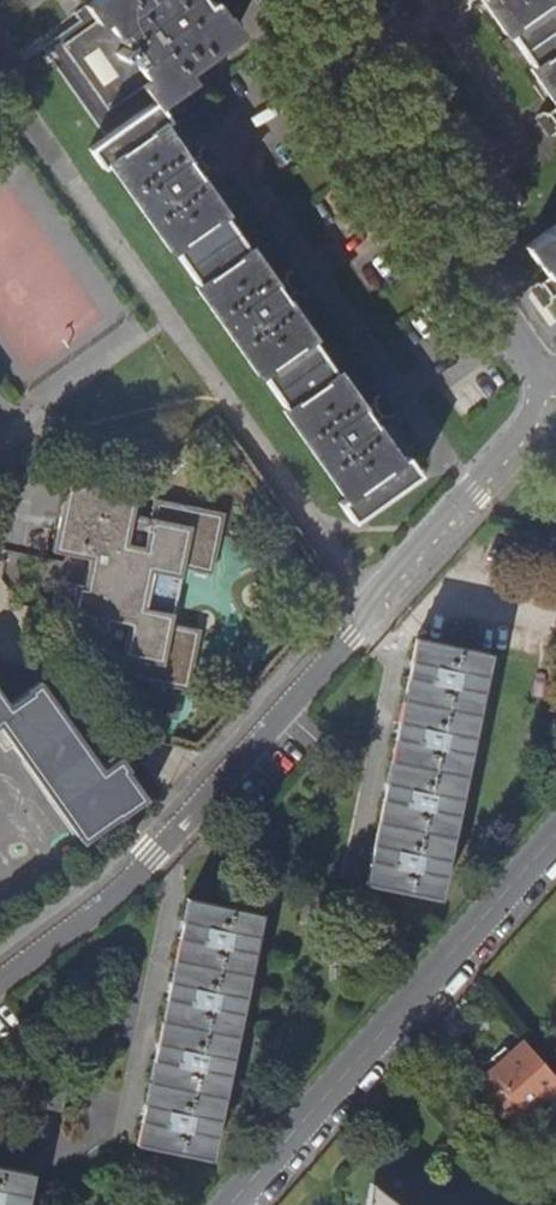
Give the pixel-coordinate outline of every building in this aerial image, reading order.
[(42,47),(106,136),(156,100),(186,77),(181,71),(236,30),(224,14),(222,15),(211,0),(91,0),(74,12),(79,19),(42,47)] [(507,34),(510,32),(535,67),(532,69),(555,103),(555,0),(482,0),(507,34)] [(106,136),(90,148),(103,166),(109,162),(171,251),(174,249),(198,283),(196,286),(257,374),(260,372),(284,406),(281,408),(343,496),(337,500),(351,519),(417,473),(403,454),(398,458),(336,370),(333,372),(309,338),(312,335),(249,247),(246,248),(222,214),(225,211),(163,124),(169,119),(156,100),(106,136)] [(526,248),(538,265),(541,263),(555,285),(555,227),(526,248)] [(137,496),(66,481),(52,552),(90,559),(88,568),(101,571),(98,588),(66,582),(64,592),(55,591),(51,613),(71,618),(69,627),(88,631),(86,641),(105,646),(103,655),(122,659),(119,677),(187,692),(192,670),(183,667),(188,642),(193,643),(196,631),(172,626),(183,570),(206,575),(209,562),(204,561),(209,535),(219,537),(224,515),(153,500),(149,519),(132,516),(137,496)] [(369,861),(364,884),(437,900),(490,655),(416,639),(398,726),(384,791),(369,861)] [(3,730),(2,731),(77,839),(79,837),(82,842),(117,817),(119,819),(146,799),(118,758),(101,769),(41,683),(8,705),(0,694),(0,726),(3,730)] [(143,1108),(136,1144),(209,1160),(260,915),(188,899),(183,921),(171,977),(157,1046),(143,1108)] [(525,1041),(476,1084),(511,1125),(555,1085),(555,1077),(525,1041)] [(32,1173),(0,1166),(0,1204),(25,1204),(32,1173)]
